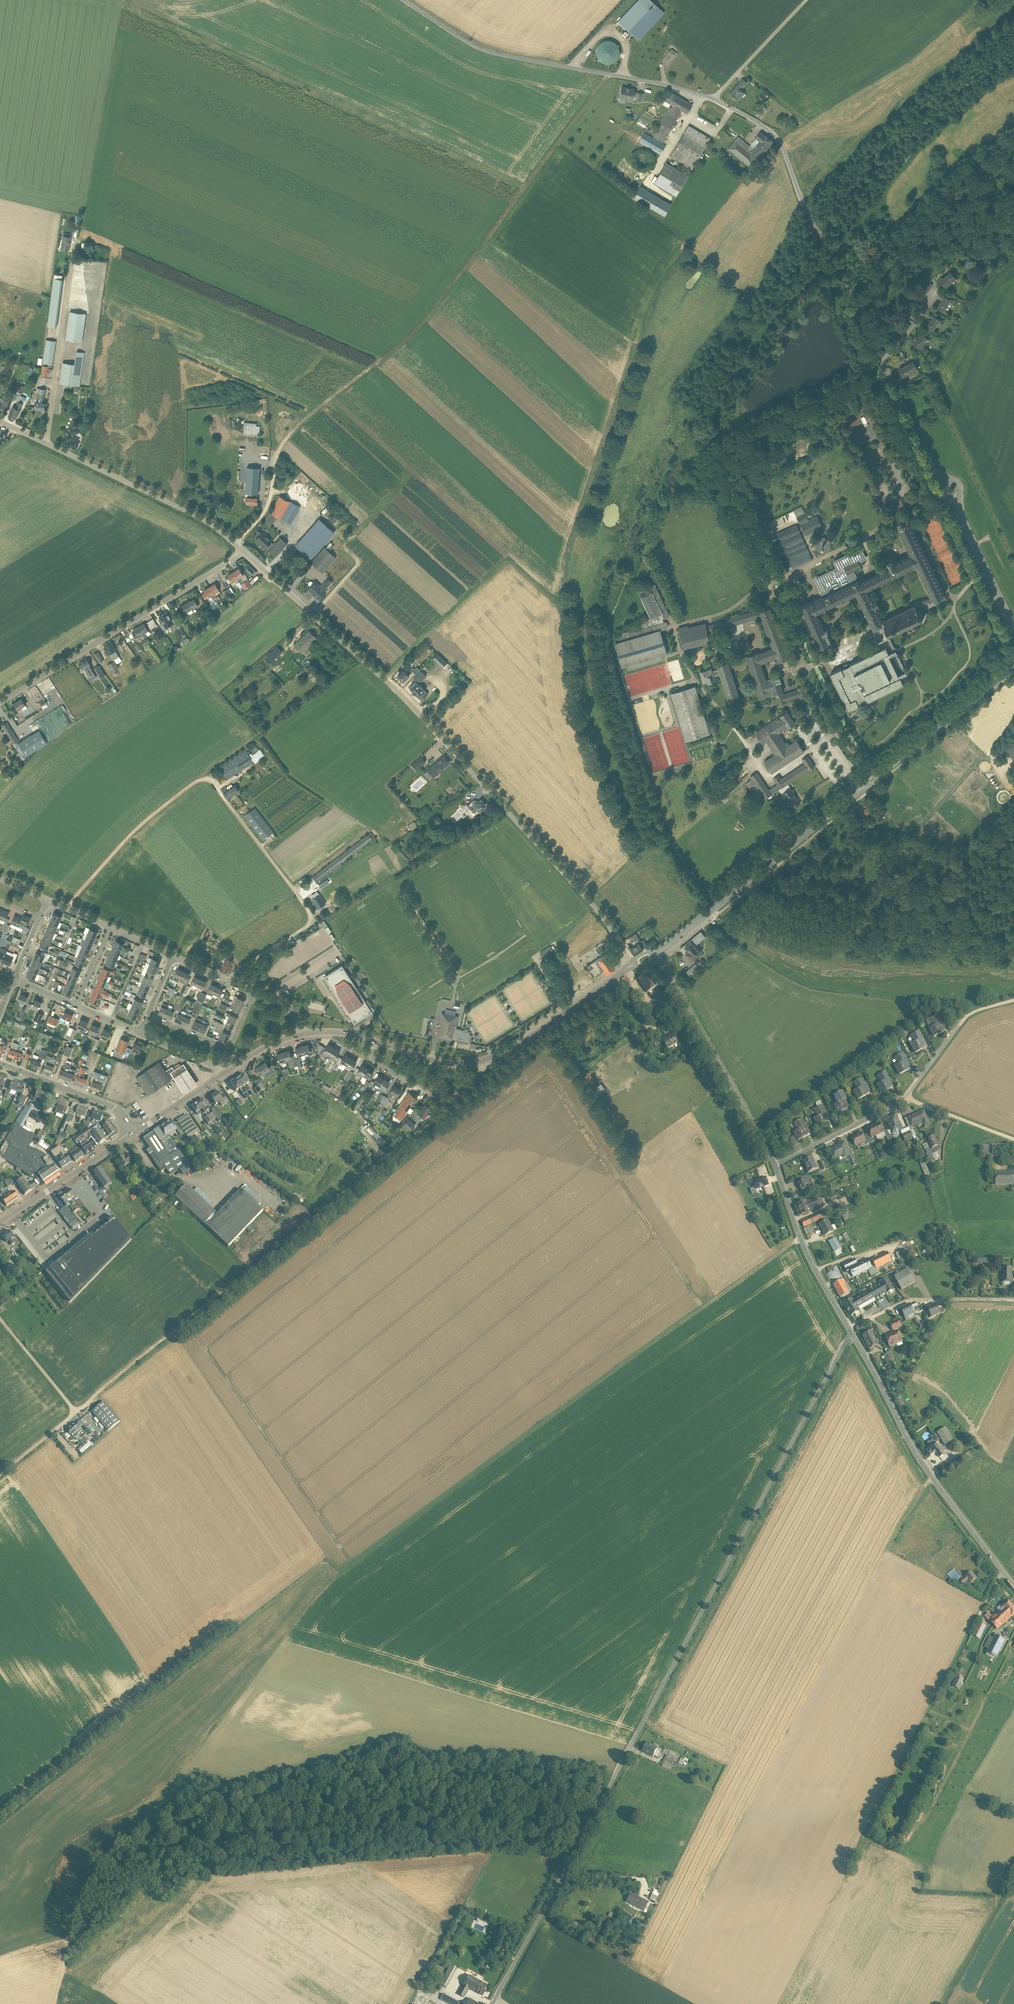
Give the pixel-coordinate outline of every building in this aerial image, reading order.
[(650,0),(638,0),(619,21),(639,39),(664,13),(650,0)] [(598,56),(599,58),(600,60),(602,62),(605,63),(607,63),(610,63),(613,62),(615,61),(617,59),(618,57),(619,55),(619,52),(619,49),(618,47),(617,45),(615,43),(612,42),(610,41),(607,41),(605,41),(602,42),(600,44),(599,46),(598,48),(597,51),(597,53),(598,56)] [(670,50),(660,62),(667,67),(676,55),(670,50)] [(741,81),(737,86),(730,93),(733,96),(734,97),(738,100),(744,93),(740,89),(747,82),(743,78),(740,80),(741,81)] [(634,89),(622,87),(621,92),(622,92),(621,97),(632,99),(633,97),(635,98),(636,94),(633,94),(634,89)] [(680,97),(670,91),(664,100),(671,104),(673,105),(675,107),(680,97)] [(675,107),(673,105),(671,107),(670,107),(660,123),(661,123),(670,129),(671,129),(682,110),(687,113),(692,104),(680,97),(675,107)] [(637,123),(646,128),(649,123),(639,119),(637,123)] [(670,129),(661,123),(653,136),(663,142),(670,129)] [(688,125),(670,157),(691,169),(710,138),(688,125)] [(765,134),(761,131),(756,137),(760,140),(757,144),(766,151),(774,141),(765,134)] [(666,145),(644,132),(639,141),(661,154),(666,145)] [(755,147),(753,149),(749,146),(738,137),(728,148),(739,157),(737,159),(742,163),(744,161),(752,168),(766,151),(757,144),(755,147)] [(650,163),(651,159),(650,156),(648,154),(646,152),(643,152),(640,152),(637,154),(635,157),(635,160),(635,163),(637,165),(640,167),(643,168),(646,167),(649,165),(650,163)] [(688,175),(666,163),(654,183),(676,196),(688,175)] [(670,204),(641,187),(635,197),(664,215),(670,204)] [(63,232),(61,249),(69,250),(71,236),(71,233),(63,232)] [(951,271),(943,278),(942,277),(938,280),(941,283),(942,282),(946,286),(957,278),(951,271)] [(925,279),(917,291),(920,293),(917,296),(922,300),(933,284),(925,279)] [(944,295),(938,307),(944,310),(948,302),(951,304),(953,300),(950,299),(950,298),(944,295)] [(66,339),(82,341),(86,313),(70,311),(66,339)] [(934,315),(927,326),(932,330),(937,323),(940,325),(942,321),(940,319),(934,315)] [(923,333),(914,342),(920,347),(928,338),(923,333)] [(46,339),(41,373),(48,375),(49,371),(50,372),(52,371),(52,369),(51,368),(51,366),(52,366),(53,365),(52,365),(56,341),(46,339)] [(60,383),(80,386),(85,353),(77,352),(75,364),(63,362),(60,383)] [(909,362),(902,366),(899,368),(903,376),(918,368),(914,360),(910,362),(909,362)] [(15,393),(21,395),(24,386),(18,384),(15,393)] [(46,389),(44,389),(37,387),(36,398),(38,399),(37,401),(36,401),(35,408),(44,410),(44,406),(47,407),(47,406),(48,403),(44,402),(46,389)] [(4,408),(5,406),(6,406),(9,401),(0,397),(0,409),(2,410),(4,408)] [(15,407),(13,406),(8,416),(15,419),(16,416),(17,417),(21,410),(20,409),(23,403),(18,400),(15,407)] [(861,418),(859,418),(859,426),(867,426),(867,416),(861,416),(861,418)] [(71,421),(68,427),(72,429),(74,426),(73,425),(77,418),(73,417),(71,421)] [(59,427),(54,426),(53,435),(61,436),(61,431),(64,432),(66,421),(60,420),(59,427)] [(260,426),(256,426),(256,427),(250,426),(249,433),(256,434),(259,434),(260,426)] [(71,439),(68,445),(76,449),(79,443),(78,442),(79,438),(73,435),(71,439)] [(244,493),(247,493),(253,493),(257,493),(259,467),(246,466),(244,493)] [(253,497),(253,493),(247,493),(247,497),(246,497),(246,498),(245,498),(245,502),(246,502),(246,503),(247,503),(247,504),(252,504),(253,503),(257,504),(257,497),(253,497)] [(271,512),(278,516),(291,523),(300,506),(280,496),(271,512)] [(817,515),(809,520),(805,512),(797,516),(806,535),(823,526),(817,515)] [(271,524),(275,520),(268,514),(265,518),(266,519),(271,524)] [(333,515),(330,521),(335,524),(338,518),(333,515)] [(854,570),(862,566),(859,561),(865,557),(861,548),(838,560),(839,563),(836,564),(838,568),(816,578),(825,596),(812,602),(802,606),(820,647),(832,642),(828,632),(825,633),(816,613),(856,593),(874,629),(881,625),(883,624),(883,623),(922,604),(925,609),(947,598),(947,597),(946,597),(909,520),(908,521),(907,518),(906,518),(904,519),(904,517),(895,521),(911,554),(894,562),(892,559),(891,559),(888,560),(888,561),(891,567),(860,582),(858,580),(854,570)] [(319,518),(296,545),(311,558),(334,532),(319,518)] [(797,524),(777,533),(793,568),(813,560),(797,524)] [(260,535),(259,536),(256,539),(265,548),(268,545),(271,547),(268,551),(275,557),(287,543),(280,537),(274,544),(271,541),(272,540),(266,535),(267,534),(260,528),(256,532),(260,535)] [(824,536),(816,539),(816,548),(822,553),(830,549),(831,541),(824,536)] [(336,557),(324,547),(311,562),(322,572),(336,557)] [(649,557),(647,557),(646,556),(646,557),(645,555),(643,556),(644,559),(647,566),(652,563),(649,557)] [(245,589),(245,588),(251,584),(248,579),(244,582),(240,576),(243,574),(239,568),(234,571),(242,585),(245,589)] [(239,587),(242,585),(234,571),(228,575),(230,577),(232,581),(235,580),(239,587)] [(321,586),(315,581),(307,589),(319,599),(326,591),(325,590),(332,581),(328,578),(321,586)] [(210,586),(214,593),(219,589),(215,583),(210,586)] [(215,602),(218,600),(215,596),(214,593),(210,586),(207,588),(207,587),(204,589),(205,589),(204,590),(205,592),(202,594),(205,599),(208,597),(211,595),(215,602)] [(182,605),(186,612),(188,615),(193,612),(192,610),(196,607),(198,605),(194,599),(188,603),(187,602),(182,605)] [(922,604),(883,623),(883,624),(885,625),(889,633),(889,634),(889,635),(890,633),(891,633),(891,634),(892,634),(893,634),(893,633),(893,632),(894,631),(894,633),(895,632),(894,631),(898,629),(898,631),(899,630),(898,629),(902,627),(902,629),(903,628),(902,627),(906,625),(908,631),(909,632),(909,631),(913,629),(913,630),(914,630),(913,629),(917,627),(918,627),(917,627),(916,625),(924,621),(927,614),(925,609),(922,604)] [(760,609),(707,626),(708,633),(712,632),(715,631),(761,616),(774,649),(758,655),(757,652),(747,656),(728,662),(718,665),(719,668),(720,673),(730,702),(740,699),(730,667),(749,661),(759,693),(760,698),(770,694),(771,695),(776,693),(783,691),(778,675),(766,679),(761,662),(777,656),(779,661),(789,658),(774,617),(778,616),(776,611),(772,613),(770,608),(761,611),(760,609)] [(168,614),(166,612),(159,616),(163,622),(160,624),(163,629),(166,627),(173,623),(176,628),(180,625),(175,617),(175,618),(172,620),(170,617),(169,615),(168,614)] [(649,618),(638,624),(639,628),(622,633),(622,634),(618,636),(620,641),(615,643),(622,665),(629,663),(630,668),(660,659),(659,654),(666,652),(659,630),(666,627),(664,622),(662,618),(664,617),(662,613),(662,612),(649,618)] [(151,629),(157,625),(153,618),(153,619),(150,620),(147,622),(151,629)] [(141,624),(137,626),(142,634),(144,638),(148,635),(146,632),(149,630),(144,623),(141,625),(141,624)] [(184,625),(188,632),(190,631),(191,633),(193,632),(187,623),(184,625)] [(710,641),(708,633),(707,626),(706,623),(688,627),(688,625),(678,628),(683,648),(688,647),(688,646),(710,641)] [(852,662),(850,663),(850,664),(849,665),(842,668),(841,667),(831,673),(848,710),(859,705),(859,704),(867,700),(868,700),(904,683),(900,676),(907,673),(889,635),(889,634),(889,633),(885,625),(883,624),(881,625),(893,651),(889,653),(886,646),(852,662)] [(142,634),(137,626),(134,629),(135,631),(132,633),(135,638),(142,634)] [(294,645),(302,652),(317,637),(309,630),(294,645)] [(167,639),(164,633),(158,637),(162,642),(167,639)] [(109,655),(110,654),(113,660),(119,656),(115,651),(116,650),(112,643),(104,647),(109,655)] [(268,655),(274,660),(282,652),(277,646),(268,655)] [(94,654),(100,663),(104,660),(98,651),(94,654)] [(448,662),(437,653),(432,658),(443,668),(448,662)] [(91,680),(97,677),(90,666),(91,665),(87,658),(79,663),(83,669),(84,669),(91,680)] [(108,666),(106,667),(112,676),(114,675),(115,677),(116,677),(116,678),(123,674),(117,664),(119,663),(117,659),(115,660),(107,664),(108,666)] [(94,667),(101,677),(105,675),(99,665),(94,667)] [(712,666),(708,667),(708,666),(703,668),(704,669),(699,671),(703,682),(707,680),(707,681),(716,678),(715,675),(720,673),(719,668),(713,670),(712,666)] [(403,681),(412,672),(416,675),(420,670),(416,667),(414,669),(413,668),(407,673),(404,670),(398,676),(403,681)] [(419,697),(422,699),(428,693),(420,685),(422,684),(420,682),(426,676),(421,671),(413,679),(416,681),(410,687),(409,687),(410,688),(413,691),(413,692),(415,693),(415,694),(416,694),(418,696),(419,697)] [(707,724),(695,685),(671,693),(686,741),(710,733),(715,731),(712,722),(707,724)] [(797,689),(783,693),(783,691),(776,693),(779,704),(786,702),(786,700),(800,696),(800,698),(807,696),(804,685),(797,687),(797,689)] [(14,703),(16,705),(20,711),(23,709),(22,706),(25,704),(22,698),(14,703)] [(40,702),(44,709),(48,706),(47,703),(45,699),(40,702)] [(788,746),(779,733),(788,726),(789,727),(795,723),(787,711),(781,715),(781,716),(756,733),(763,743),(767,741),(776,754),(775,754),(774,755),(764,761),(772,772),(779,767),(780,767),(780,766),(792,758),(793,759),(794,758),(793,758),(804,751),(797,740),(789,745),(789,744),(788,745),(788,746)] [(2,725),(14,744),(17,742),(19,741),(7,722),(2,725)] [(18,742),(26,755),(47,742),(40,729),(18,742)] [(14,744),(23,759),(26,757),(17,742),(14,744)] [(1005,749),(1013,758),(1013,742),(1005,749)] [(226,781),(254,762),(250,756),(249,755),(251,754),(248,750),(247,751),(246,749),(219,768),(225,777),(219,780),(221,783),(226,781)] [(260,749),(250,756),(254,762),(255,763),(265,756),(260,749)] [(433,776),(433,777),(450,762),(444,755),(435,763),(427,770),(433,776)] [(417,770),(426,761),(421,756),(412,764),(417,770)] [(805,763),(781,779),(779,775),(774,778),(778,784),(769,790),(757,772),(751,776),(752,778),(763,795),(765,798),(772,794),(775,792),(779,789),(788,783),(810,769),(815,766),(808,756),(803,759),(805,763)] [(763,795),(752,778),(746,782),(757,799),(763,795)] [(790,787),(788,783),(779,789),(782,793),(784,792),(788,798),(788,799),(795,795),(790,787)] [(228,798),(230,797),(239,791),(234,784),(227,789),(226,786),(221,789),(228,798)] [(782,793),(779,789),(775,792),(782,803),(788,799),(788,798),(784,792),(782,793)] [(795,795),(788,799),(793,807),(800,802),(795,795)] [(473,801),(468,805),(471,809),(475,814),(486,805),(483,801),(482,802),(480,800),(479,802),(478,801),(477,801),(476,800),(475,800),(474,800),(473,801)] [(263,840),(267,836),(274,831),(255,807),(244,815),(263,840)] [(316,882),(332,870),(342,863),(376,838),(371,832),(312,877),(316,882)] [(438,841),(435,836),(430,840),(434,845),(438,841)] [(327,879),(319,884),(321,887),(329,882),(327,879)] [(325,903),(317,891),(312,894),(315,898),(312,900),(318,908),(325,903)] [(0,913),(0,918),(5,920),(9,912),(2,909),(0,913)] [(51,918),(59,921),(62,916),(54,912),(51,918)] [(11,923),(18,926),(21,920),(22,918),(15,914),(11,923)] [(22,918),(21,920),(18,926),(17,929),(21,931),(26,933),(29,928),(26,927),(29,921),(22,918)] [(49,923),(57,927),(60,928),(62,922),(59,921),(51,918),(49,923)] [(328,933),(331,931),(324,919),(321,921),(328,933)] [(46,929),(55,932),(57,927),(49,923),(46,929)] [(87,934),(95,937),(98,932),(98,931),(90,928),(87,934)] [(52,938),(54,939),(56,936),(54,935),(55,932),(46,929),(44,934),(52,938)] [(702,932),(686,945),(685,944),(681,948),(685,953),(687,952),(692,959),(701,952),(695,944),(705,936),(702,932)] [(50,943),(51,940),(52,938),(44,934),(42,940),(50,943)] [(87,934),(85,939),(93,943),(95,937),(87,934)] [(629,937),(623,941),(627,947),(633,944),(629,937)] [(630,948),(630,949),(634,954),(643,949),(642,947),(639,942),(636,938),(631,941),(634,945),(630,948)] [(82,939),(80,944),(90,949),(93,943),(85,939),(82,939)] [(39,945),(42,946),(48,949),(50,943),(42,940),(39,945)] [(113,945),(125,951),(126,948),(123,946),(124,943),(116,940),(113,945)] [(80,951),(85,953),(88,954),(90,949),(80,944),(82,945),(80,951)] [(111,951),(119,955),(121,949),(125,951),(113,945),(111,951)] [(553,951),(550,946),(540,952),(543,958),(553,951)] [(602,947),(597,950),(601,956),(589,964),(592,968),(589,970),(594,977),(602,971),(604,974),(607,972),(607,973),(615,967),(615,966),(618,963),(612,955),(609,957),(602,947)] [(88,954),(85,953),(80,951),(77,957),(85,960),(88,954)] [(108,957),(116,961),(119,955),(111,951),(108,957)] [(14,952),(12,956),(6,954),(4,959),(3,962),(10,965),(12,960),(14,961),(18,954),(14,952)] [(34,958),(42,961),(45,955),(36,952),(34,958)] [(227,971),(228,969),(232,960),(231,959),(232,955),(225,952),(223,956),(226,957),(221,969),(227,971)] [(85,960),(77,957),(75,963),(83,966),(85,960)] [(114,967),(116,961),(108,957),(106,963),(114,967)] [(150,963),(156,966),(158,967),(161,961),(152,957),(150,963)] [(40,967),(41,964),(43,965),(44,962),(42,961),(34,958),(31,964),(40,967)] [(708,965),(702,959),(699,962),(704,968),(708,965)] [(147,969),(155,973),(158,967),(156,966),(150,963),(147,969)] [(695,963),(690,968),(694,973),(700,969),(695,963)] [(31,964),(29,969),(37,973),(40,967),(31,964)] [(354,1023),(372,1011),(342,965),(325,976),(354,1023)] [(73,967),(70,973),(78,976),(81,970),(73,967)] [(108,975),(110,972),(114,974),(115,971),(104,967),(101,972),(108,975)] [(178,968),(176,971),(173,969),(169,977),(179,982),(179,980),(184,971),(178,968)] [(37,973),(29,969),(26,975),(35,979),(37,973)] [(153,979),(155,973),(147,969),(145,975),(153,979)] [(179,980),(183,982),(185,983),(190,974),(184,971),(179,980)] [(664,992),(649,971),(639,978),(653,999),(659,995),(664,992)] [(99,978),(106,981),(107,979),(108,975),(101,972),(99,978)] [(68,979),(76,982),(78,976),(70,973),(68,979)] [(140,980),(150,984),(153,979),(145,975),(142,974),(140,980)] [(194,976),(190,985),(196,988),(197,986),(200,978),(194,976)] [(97,983),(104,986),(106,981),(99,978),(97,983)] [(200,978),(197,986),(200,988),(199,990),(202,991),(206,981),(200,978)] [(68,979),(65,984),(73,988),(76,982),(68,979)] [(140,987),(148,990),(150,984),(140,980),(142,981),(140,987)] [(127,988),(130,982),(127,981),(124,990),(126,991),(131,993),(132,990),(127,988)] [(103,989),(104,986),(97,983),(94,989),(112,996),(113,994),(106,991),(106,990),(103,989)] [(211,983),(207,993),(213,996),(214,993),(217,986),(211,983)] [(73,988),(65,984),(62,991),(71,994),(73,988)] [(217,986),(214,993),(217,995),(216,997),(218,998),(216,1004),(219,1006),(220,1002),(222,998),(219,997),(223,989),(217,986)] [(145,996),(148,990),(140,987),(137,993),(145,996)] [(92,994),(99,997),(100,994),(107,997),(108,995),(111,997),(112,996),(94,989),(92,994)] [(20,1004),(20,1003),(21,1001),(25,1002),(28,996),(21,993),(18,999),(17,1003),(20,1004)] [(99,1004),(100,1002),(101,1002),(103,999),(99,997),(92,994),(89,1000),(96,1003),(99,1004)] [(244,999),(242,998),(235,995),(234,998),(237,999),(235,1002),(242,1005),(244,999)] [(132,1003),(141,1007),(143,1001),(135,997),(132,1003)] [(31,1005),(38,1008),(41,1001),(34,998),(32,1003),(31,1005)] [(316,1009),(325,1010),(326,1002),(312,1001),(312,1006),(317,1006),(316,1009)] [(168,1008),(169,1005),(163,1002),(159,1012),(165,1015),(168,1008)] [(177,1009),(179,1004),(176,1002),(174,1007),(172,1007),(171,1010),(168,1008),(165,1015),(171,1017),(174,1011),(175,1008),(177,1009)] [(232,1009),(239,1012),(242,1005),(235,1002),(234,1002),(233,1006),(231,1005),(230,1007),(232,1009)] [(138,1013),(141,1007),(132,1003),(130,1009),(138,1013)] [(196,1011),(199,1012),(202,1007),(207,1009),(208,1007),(200,1003),(196,1011)] [(180,1010),(183,1005),(179,1004),(177,1009),(179,1010),(178,1013),(175,1019),(182,1022),(182,1020),(184,1015),(181,1014),(182,1011),(180,1010)] [(136,1019),(137,1017),(138,1013),(130,1009),(127,1015),(136,1019)] [(190,1018),(192,1015),(191,1015),(191,1014),(187,1012),(188,1010),(187,1009),(186,1012),(184,1015),(182,1020),(182,1022),(188,1025),(191,1018),(190,1018)] [(209,1020),(212,1022),(213,1019),(217,1010),(214,1009),(209,1020)] [(63,1017),(70,1020),(73,1014),(65,1011),(63,1017)] [(40,1022),(43,1014),(37,1012),(34,1019),(40,1022)] [(232,1021),(235,1022),(237,1016),(235,1015),(230,1013),(227,1012),(226,1014),(227,1015),(229,1016),(229,1017),(228,1019),(232,1021)] [(441,1024),(438,1036),(452,1038),(455,1027),(456,1027),(457,1019),(455,1015),(445,1013),(441,1015),(440,1024),(441,1024)] [(48,1021),(47,1024),(55,1027),(56,1025),(59,1018),(50,1015),(48,1021)] [(938,1015),(930,1019),(933,1026),(930,1028),(934,1037),(943,1032),(942,1032),(940,1026),(942,1024),(938,1015)] [(203,1019),(197,1017),(196,1017),(195,1020),(192,1027),(198,1029),(202,1020),(203,1019)] [(80,1031),(83,1032),(85,1033),(87,1029),(85,1028),(88,1022),(80,1018),(77,1026),(81,1028),(80,1031)] [(232,1028),(235,1022),(232,1021),(228,1019),(226,1023),(223,1022),(223,1024),(220,1023),(221,1022),(213,1019),(212,1022),(216,1024),(217,1025),(224,1028),(225,1025),(232,1028)] [(202,1020),(198,1029),(204,1032),(207,1025),(208,1022),(202,1020)] [(96,1034),(99,1027),(92,1023),(89,1031),(93,1032),(92,1036),(94,1037),(96,1034)] [(215,1031),(222,1034),(220,1038),(227,1041),(230,1033),(223,1031),(224,1028),(217,1025),(215,1031)] [(464,1029),(455,1027),(452,1038),(469,1042),(469,1038),(472,1036),(467,1028),(464,1030),(464,1029)] [(104,1028),(101,1036),(105,1038),(103,1041),(106,1042),(108,1039),(111,1032),(104,1028)] [(919,1031),(911,1036),(915,1043),(911,1045),(915,1053),(924,1049),(924,1048),(927,1046),(919,1031)] [(675,1036),(664,1042),(669,1049),(679,1043),(675,1036)] [(121,1037),(116,1049),(114,1055),(122,1058),(122,1057),(123,1057),(124,1053),(127,1047),(129,1041),(121,1037)] [(17,1050),(14,1057),(20,1059),(21,1056),(23,1056),(24,1053),(23,1053),(24,1049),(21,1048),(21,1047),(22,1047),(23,1046),(24,1046),(26,1040),(24,1039),(21,1038),(19,1044),(17,1050)] [(127,1047),(124,1053),(126,1054),(127,1051),(129,1052),(134,1054),(136,1050),(139,1052),(142,1045),(135,1042),(132,1049),(127,1047)] [(8,1054),(14,1057),(17,1050),(19,1044),(16,1043),(15,1045),(12,1043),(8,1054)] [(309,1055),(311,1054),(314,1053),(312,1047),(309,1048),(308,1043),(302,1045),(304,1053),(308,1052),(309,1055)] [(324,1056),(327,1052),(330,1054),(334,1047),(328,1044),(326,1048),(323,1046),(319,1053),(324,1056)] [(73,1047),(67,1045),(64,1054),(70,1056),(73,1047)] [(296,1059),(298,1066),(301,1064),(300,1060),(302,1059),(301,1054),(304,1053),(302,1045),(295,1047),(299,1058),(296,1059)] [(336,1062),(334,1060),(340,1051),(334,1047),(330,1054),(333,1056),(331,1059),(333,1060),(327,1069),(331,1071),(333,1068),(336,1062)] [(47,1054),(46,1053),(47,1051),(42,1049),(40,1051),(39,1055),(37,1060),(35,1059),(32,1058),(30,1063),(39,1066),(42,1058),(45,1059),(47,1054)] [(293,1060),(292,1057),(289,1049),(283,1051),(285,1059),(288,1058),(289,1061),(292,1060),(293,1060)] [(277,1053),(279,1061),(281,1060),(282,1063),(286,1062),(285,1059),(283,1051),(277,1053)] [(903,1053),(895,1057),(899,1064),(895,1066),(899,1075),(908,1070),(908,1069),(905,1064),(908,1062),(903,1053)] [(51,1071),(52,1069),(54,1065),(49,1063),(52,1056),(48,1054),(45,1062),(46,1062),(44,1068),(51,1071)] [(345,1054),(339,1064),(342,1066),(344,1063),(347,1064),(351,1057),(345,1054)] [(347,1064),(352,1068),(356,1061),(351,1057),(347,1064)] [(76,1069),(72,1078),(72,1079),(75,1080),(75,1081),(84,1085),(87,1078),(84,1077),(87,1068),(81,1066),(81,1065),(85,1066),(86,1063),(83,1062),(84,1060),(80,1058),(78,1063),(76,1069)] [(160,1061),(148,1069),(136,1077),(137,1077),(147,1094),(148,1094),(159,1087),(160,1086),(174,1077),(174,1076),(186,1068),(187,1069),(187,1068),(184,1064),(184,1063),(174,1069),(172,1066),(166,1070),(160,1061)] [(255,1068),(258,1073),(263,1070),(267,1076),(276,1070),(272,1064),(269,1067),(266,1061),(258,1066),(255,1068)] [(66,1062),(65,1062),(63,1069),(61,1068),(59,1075),(65,1077),(72,1080),(72,1079),(72,1078),(76,1069),(70,1067),(71,1064),(66,1062)] [(362,1064),(361,1066),(357,1073),(362,1076),(368,1068),(362,1064)] [(281,1071),(284,1074),(286,1077),(290,1074),(288,1068),(286,1069),(285,1068),(281,1071)] [(373,1071),(368,1068),(362,1076),(361,1079),(365,1081),(367,1077),(369,1078),(373,1071)] [(886,1071),(878,1075),(881,1083),(878,1085),(882,1093),(891,1088),(890,1088),(887,1082),(890,1081),(886,1071)] [(97,1075),(94,1074),(92,1073),(90,1079),(93,1081),(91,1087),(99,1090),(101,1083),(104,1084),(106,1078),(97,1075)] [(241,1077),(238,1079),(239,1081),(247,1092),(250,1090),(246,1084),(250,1082),(245,1075),(244,1075),(243,1074),(241,1076),(241,1077)] [(374,1081),(372,1085),(369,1083),(366,1088),(364,1090),(367,1092),(372,1085),(374,1086),(376,1084),(379,1086),(384,1078),(378,1074),(374,1081)] [(380,1090),(383,1092),(389,1081),(384,1078),(379,1086),(382,1087),(380,1090)] [(862,1078),(854,1082),(858,1089),(854,1091),(858,1100),(867,1095),(867,1094),(864,1089),(867,1087),(862,1078)] [(247,1092),(239,1081),(238,1079),(235,1081),(233,1081),(231,1082),(231,1084),(236,1091),(239,1089),(243,1095),(247,1092)] [(10,1089),(17,1092),(20,1084),(14,1081),(12,1085),(11,1085),(11,1086),(10,1089)] [(261,1092),(264,1090),(265,1089),(261,1083),(257,1086),(257,1087),(258,1087),(261,1092)] [(26,1086),(20,1084),(19,1086),(15,1096),(21,1098),(18,1104),(24,1106),(28,1098),(23,1096),(23,1094),(23,1095),(25,1092),(25,1090),(24,1090),(26,1086)] [(600,1084),(596,1088),(599,1093),(604,1089),(600,1084)] [(388,1095),(392,1097),(395,1099),(398,1094),(401,1089),(394,1085),(388,1095)] [(38,1091),(36,1097),(35,1097),(33,1101),(37,1103),(39,1099),(43,1101),(46,1094),(38,1091)] [(211,1097),(216,1104),(219,1102),(222,1106),(228,1101),(225,1096),(222,1098),(218,1092),(211,1097)] [(409,1092),(394,1113),(401,1119),(417,1097),(409,1092)] [(842,1092),(834,1096),(838,1103),(834,1105),(839,1113),(847,1109),(847,1108),(844,1102),(847,1101),(842,1092)] [(380,1101),(385,1104),(389,1098),(384,1095),(381,1101),(380,1101)] [(61,1099),(59,1105),(58,1105),(55,1112),(63,1115),(65,1108),(66,1108),(68,1102),(61,1099)] [(204,1099),(198,1103),(205,1113),(207,1112),(206,1111),(209,1109),(210,1108),(204,1099)] [(66,1139),(71,1127),(73,1123),(77,1114),(78,1114),(76,1118),(79,1119),(81,1115),(86,1117),(89,1110),(84,1108),(84,1107),(74,1103),(75,1100),(74,1100),(71,1108),(68,1115),(66,1120),(59,1136),(66,1139)] [(820,1101),(816,1103),(817,1105),(816,1105),(817,1106),(818,1107),(814,1109),(818,1117),(814,1118),(818,1127),(827,1122),(824,1116),(827,1115),(822,1105),(820,1101)] [(192,1107),(194,1109),(196,1113),(200,1110),(203,1115),(205,1113),(198,1103),(192,1107)] [(425,1103),(418,1113),(425,1118),(431,1108),(425,1103)] [(15,1124),(22,1128),(33,1109),(27,1105),(15,1124)] [(41,1122),(44,1116),(34,1110),(30,1117),(41,1122)] [(923,1110),(913,1115),(915,1120),(910,1122),(912,1126),(922,1122),(925,1128),(930,1125),(923,1110)] [(221,1117),(217,1111),(214,1114),(219,1122),(222,1120),(221,1117)] [(94,1112),(92,1118),(90,1122),(94,1123),(94,1124),(98,1126),(99,1122),(100,1122),(103,1117),(102,1116),(102,1117),(97,1114),(98,1113),(94,1112)] [(177,1121),(184,1131),(188,1138),(189,1137),(198,1131),(187,1114),(177,1121)] [(902,1129),(895,1114),(891,1116),(891,1117),(886,1119),(893,1134),(902,1129)] [(907,1117),(905,1119),(910,1131),(913,1130),(912,1126),(910,1122),(907,1117)] [(410,1131),(416,1124),(408,1118),(402,1124),(410,1131)] [(802,1119),(794,1123),(798,1130),(794,1132),(799,1141),(807,1136),(807,1135),(804,1130),(807,1128),(802,1119)] [(166,1177),(182,1166),(187,1163),(178,1148),(170,1135),(174,1132),(174,1131),(177,1129),(171,1120),(169,1120),(167,1122),(167,1123),(158,1129),(152,1133),(144,1139),(147,1142),(142,1145),(163,1176),(166,1177)] [(99,1144),(105,1139),(115,1132),(109,1123),(106,1125),(104,1122),(95,1127),(92,1130),(90,1131),(99,1144)] [(880,1123),(867,1129),(869,1133),(872,1138),(884,1132),(880,1123)] [(30,1148),(29,1146),(34,1143),(38,1145),(41,1139),(30,1133),(22,1128),(15,1124),(7,1139),(10,1144),(13,1148),(17,1150),(21,1150),(27,1149),(28,1149),(30,1148)] [(366,1128),(381,1146),(386,1143),(371,1125),(366,1128)] [(95,1148),(90,1142),(87,1144),(86,1142),(84,1144),(82,1142),(89,1137),(89,1139),(93,1136),(90,1131),(89,1129),(88,1128),(73,1138),(78,1144),(79,1143),(86,1154),(95,1148)] [(40,1138),(44,1132),(39,1129),(35,1136),(40,1138)] [(188,1138),(184,1131),(179,1133),(185,1141),(189,1138),(189,1137),(188,1138)] [(910,1131),(902,1135),(905,1141),(913,1137),(910,1131)] [(860,1133),(858,1134),(858,1135),(852,1138),(856,1145),(865,1141),(863,1136),(862,1133),(860,1133)] [(939,1146),(935,1136),(927,1139),(930,1147),(931,1149),(933,1153),(940,1151),(938,1146),(939,1146)] [(17,1150),(13,1148),(10,1144),(7,1139),(0,1151),(0,1157),(2,1158),(6,1161),(17,1167),(23,1171),(32,1176),(34,1175),(37,1180),(38,1180),(41,1178),(43,1182),(44,1182),(43,1181),(54,1174),(58,1171),(59,1171),(48,1156),(35,1148),(32,1150),(30,1148),(28,1149),(27,1149),(21,1150),(17,1150)] [(839,1146),(830,1150),(834,1159),(844,1154),(845,1156),(849,1155),(844,1142),(838,1145),(839,1146)] [(51,1152),(51,1153),(62,1169),(72,1162),(60,1146),(51,1152)] [(76,1162),(84,1156),(80,1150),(78,1147),(70,1152),(72,1156),(76,1162)] [(930,1147),(925,1149),(927,1154),(927,1155),(928,1155),(931,1162),(935,1161),(932,1154),(933,1153),(931,1149),(930,1147)] [(227,1161),(229,1157),(222,1152),(219,1156),(227,1161)] [(130,1163),(134,1160),(130,1154),(124,1158),(123,1156),(118,1159),(124,1167),(130,1163)] [(811,1157),(802,1161),(808,1173),(817,1168),(811,1157)] [(925,1162),(921,1164),(925,1175),(930,1174),(925,1162)] [(189,1164),(180,1169),(183,1174),(192,1169),(189,1164)] [(93,1172),(94,1175),(103,1188),(112,1183),(101,1167),(93,1172)] [(995,1172),(995,1185),(1013,1185),(1013,1172),(995,1172)] [(766,1177),(753,1182),(755,1187),(756,1190),(769,1185),(766,1177)] [(37,1186),(34,1181),(29,1184),(24,1178),(16,1183),(25,1195),(32,1190),(32,1189),(37,1186)] [(808,1179),(805,1180),(802,1181),(798,1183),(802,1191),(809,1188),(809,1189),(814,1187),(810,1178),(808,1179)] [(187,1184),(176,1196),(204,1223),(216,1212),(187,1184)] [(74,1212),(80,1208),(84,1205),(79,1199),(76,1202),(73,1197),(75,1196),(71,1190),(70,1189),(70,1190),(68,1187),(58,1194),(62,1201),(63,1200),(65,1203),(67,1201),(74,1212)] [(11,1194),(8,1189),(6,1191),(13,1202),(19,1198),(14,1191),(11,1194)] [(242,1189),(207,1226),(229,1246),(264,1209),(242,1189)] [(6,1191),(0,1195),(2,1199),(7,1206),(13,1202),(6,1191)] [(832,1197),(827,1199),(829,1203),(848,1196),(846,1191),(840,1193),(841,1194),(832,1197)] [(818,1198),(807,1202),(806,1200),(797,1203),(801,1215),(810,1212),(810,1211),(821,1207),(820,1205),(818,1198)] [(66,1206),(59,1211),(66,1219),(65,1220),(73,1229),(80,1224),(78,1222),(66,1206)] [(823,1211),(802,1221),(805,1227),(826,1217),(823,1211)] [(70,1252),(46,1272),(70,1302),(131,1239),(115,1219),(84,1244),(85,1245),(72,1255),(70,1252)] [(828,1220),(819,1224),(825,1235),(834,1231),(828,1220)] [(2,1235),(4,1238),(7,1242),(8,1241),(11,1246),(15,1243),(12,1238),(15,1237),(10,1230),(10,1231),(9,1230),(7,1231),(7,1232),(6,1233),(3,1235),(2,1235)] [(836,1238),(829,1242),(834,1252),(841,1248),(836,1238)] [(888,1252),(872,1260),(873,1262),(876,1269),(892,1261),(888,1252)] [(849,1268),(857,1264),(855,1259),(844,1264),(847,1272),(850,1270),(849,1268)] [(857,1264),(849,1268),(853,1277),(868,1270),(871,1268),(869,1263),(867,1259),(857,1264)] [(876,1269),(873,1262),(869,1263),(871,1268),(874,1275),(878,1273),(876,1269)] [(1012,1267),(1002,1267),(1002,1282),(1012,1282),(1012,1267)] [(915,1282),(908,1269),(894,1277),(902,1290),(915,1282)] [(844,1279),(833,1284),(835,1288),(836,1287),(842,1297),(849,1293),(845,1285),(847,1285),(844,1279)] [(889,1279),(880,1284),(869,1291),(870,1292),(875,1299),(875,1300),(886,1293),(886,1294),(889,1292),(890,1294),(894,1292),(893,1290),(894,1289),(889,1279)] [(870,1292),(854,1301),(852,1299),(844,1304),(851,1315),(859,1310),(858,1309),(875,1299),(870,1292)] [(919,1303),(911,1307),(914,1314),(915,1317),(918,1316),(917,1314),(923,1312),(919,1303)] [(910,1304),(901,1309),(905,1318),(914,1314),(911,1307),(910,1304)] [(936,1304),(927,1308),(931,1317),(941,1313),(939,1309),(936,1304)] [(898,1320),(890,1324),(893,1330),(901,1326),(898,1320)] [(874,1329),(870,1321),(866,1323),(870,1331),(871,1330),(874,1329)] [(870,1331),(862,1335),(869,1349),(879,1345),(871,1330),(870,1331)] [(897,1331),(885,1336),(890,1346),(902,1341),(897,1331)] [(108,1431),(120,1421),(104,1402),(92,1411),(107,1429),(108,1431)] [(83,1430),(76,1422),(72,1426),(78,1434),(83,1430)] [(67,1430),(70,1434),(74,1438),(76,1440),(77,1440),(78,1440),(79,1439),(81,1437),(78,1434),(72,1426),(67,1430)] [(945,1427),(937,1433),(941,1438),(945,1445),(954,1440),(945,1427)] [(87,1441),(78,1449),(82,1454),(91,1446),(87,1441)] [(935,1442),(926,1448),(927,1450),(926,1450),(927,1452),(928,1452),(931,1456),(936,1452),(940,1457),(943,1455),(935,1442)] [(954,1569),(947,1575),(952,1579),(956,1581),(956,1580),(961,1577),(954,1569)] [(972,1571),(965,1576),(960,1581),(963,1584),(966,1586),(970,1583),(977,1578),(972,1571)] [(1008,1601),(1003,1606),(1012,1616),(1013,1614),(1013,1607),(1008,1601)] [(1003,1607),(990,1620),(998,1629),(1012,1616),(1003,1606),(1003,1607)] [(979,1623),(976,1631),(981,1634),(985,1626),(979,1623)] [(991,1633),(982,1651),(986,1652),(995,1635),(991,1633)] [(995,1635),(986,1652),(996,1658),(1005,1640),(995,1635)] [(959,1674),(953,1685),(959,1688),(964,1679),(960,1677),(961,1675),(959,1674)] [(661,1750),(647,1742),(643,1751),(653,1757),(654,1756),(657,1757),(660,1752),(661,1750)] [(680,1755),(669,1750),(666,1755),(664,1760),(672,1764),(675,1765),(680,1755)] [(689,1760),(682,1756),(678,1763),(685,1767),(689,1760)] [(672,1764),(664,1760),(662,1765),(669,1769),(672,1764)] [(648,1902),(630,1893),(626,1901),(644,1910),(648,1902)] [(657,1896),(652,1894),(649,1899),(654,1902),(657,1896)] [(631,1925),(636,1919),(632,1916),(627,1922),(631,1925)] [(450,1965),(440,1984),(447,1988),(457,1968),(450,1965)] [(478,1980),(469,1975),(463,1985),(469,1988),(472,1990),(478,1980)] [(488,1986),(478,1980),(472,1990),(483,1996),(488,1986)] [(469,1988),(463,1985),(458,1994),(463,1997),(469,1988)] [(451,1998),(443,1994),(440,1999),(448,2003),(451,1998)]
